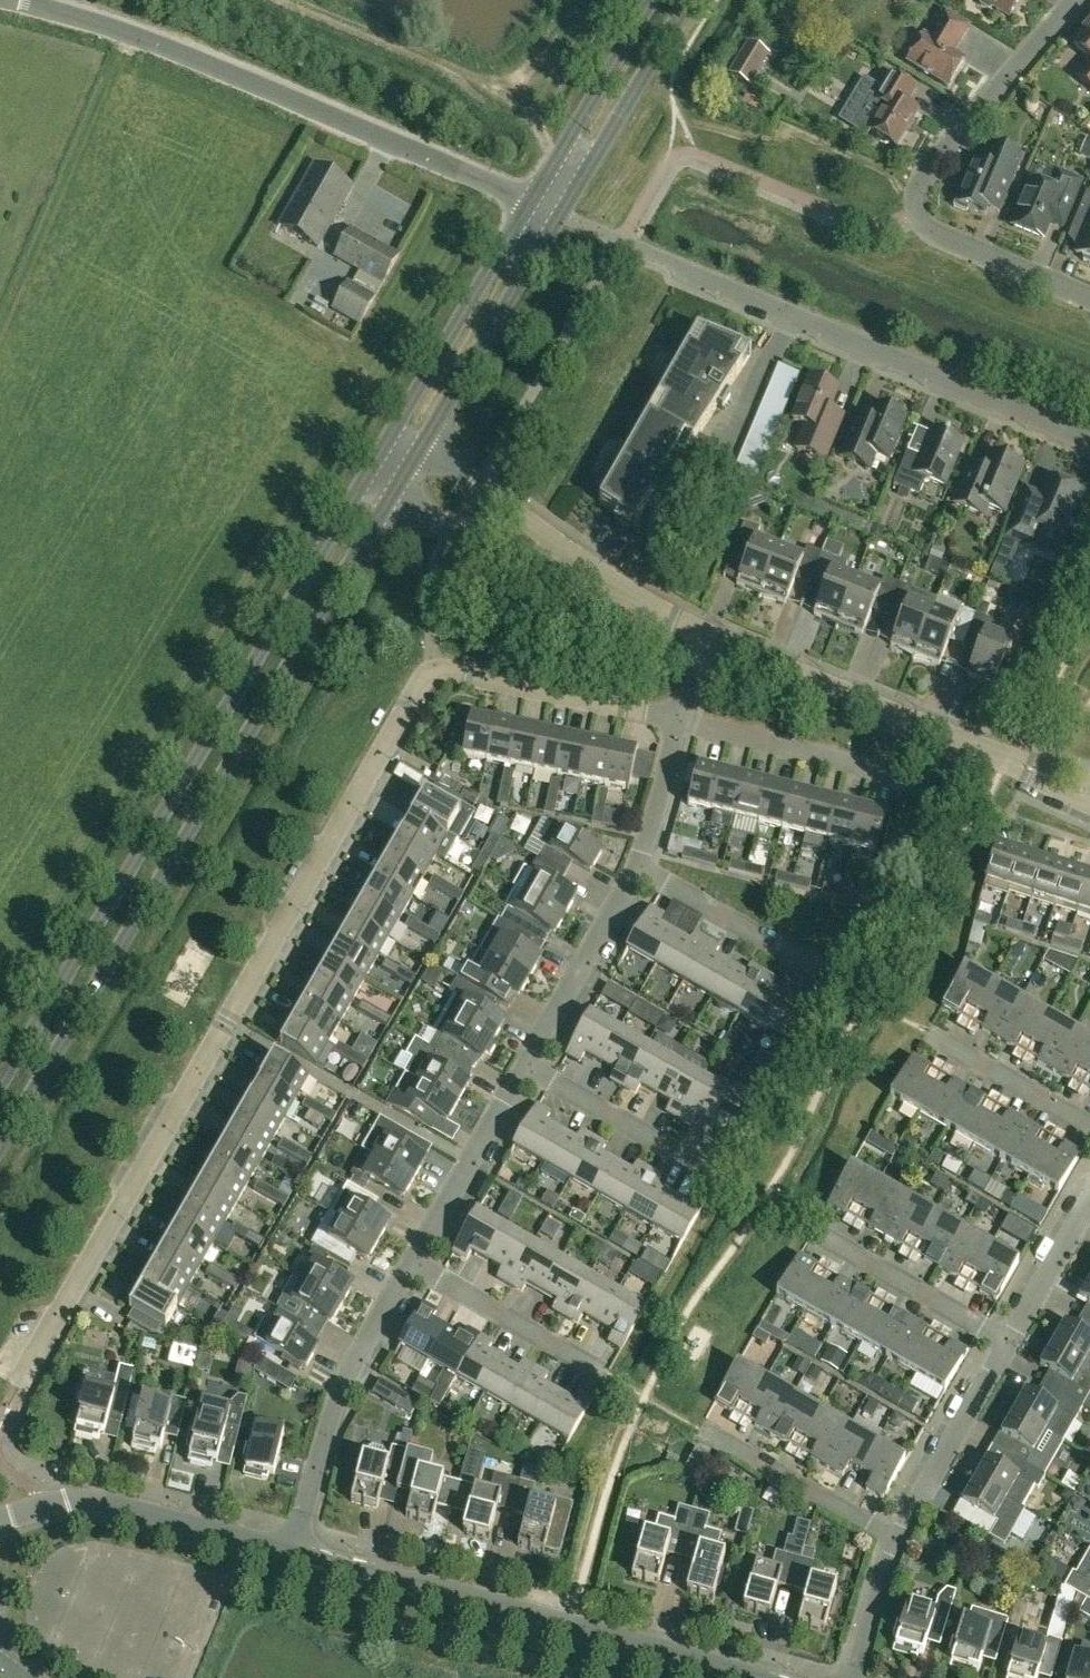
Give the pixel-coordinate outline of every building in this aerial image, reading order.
[(981,4),(989,9),(993,7),(1009,16),(1018,0),(981,0),(981,4)] [(969,27),(944,12),(928,39),(924,36),(908,63),(948,87),(964,60),(953,53),(969,27)] [(1087,28),(1082,29),(1076,36),(1076,41),(1073,44),(1089,59),(1089,25),(1087,28)] [(767,53),(750,43),(731,73),(748,84),(767,53)] [(1077,76),(1089,87),(1089,60),(1077,76)] [(907,104),(916,88),(891,73),(876,99),(870,96),(854,121),(875,134),(877,139),(885,144),(890,143),(896,147),(918,111),(907,104)] [(761,101),(746,94),(744,98),(742,103),(757,110),(758,107),(761,101)] [(1089,137),(1082,156),(1089,159),(1089,138),(1089,137)] [(984,215),(988,208),(999,212),(1021,158),(991,145),(983,166),(976,163),(965,190),(961,189),(953,206),(967,212),(969,208),(984,215)] [(318,248),(352,187),(314,165),(279,226),(318,248)] [(1032,181),(1013,226),(1042,239),(1050,221),(1063,227),(1081,181),(1057,172),(1050,189),(1032,181)] [(1076,253),(1083,256),(1083,261),(1089,264),(1089,194),(1087,192),(1068,237),(1080,243),(1076,253)] [(351,228),(334,257),(382,284),(399,255),(351,228)] [(348,282),(332,309),(359,325),(375,298),(348,282)] [(648,418),(685,439),(693,444),(717,407),(722,410),(731,395),(726,393),(751,354),(750,353),(697,331),(696,333),(648,418)] [(801,371),(777,361),(724,481),(748,492),(801,371)] [(829,411),(838,390),(810,378),(793,420),(806,425),(796,448),(824,460),(843,416),(829,411)] [(839,456),(854,462),(868,468),(875,454),(887,459),(905,418),(893,413),(892,409),(884,406),(880,408),(877,406),(864,438),(849,432),(839,456)] [(665,473),(685,439),(648,418),(599,503),(635,526),(657,487),(663,491),(671,476),(665,473)] [(908,451),(893,485),(919,496),(925,482),(930,480),(945,486),(963,442),(933,430),(921,457),(908,451)] [(1003,512),(1022,467),(991,454),(984,470),(970,464),(953,503),(982,516),(986,505),(1003,512)] [(1027,490),(1007,536),(1034,547),(1042,529),(1060,537),(1063,529),(1068,527),(1071,518),(1070,514),(1079,491),(1069,487),(1067,482),(1058,478),(1053,480),(1049,478),(1042,496),(1027,490)] [(810,511),(815,499),(799,493),(794,505),(810,511)] [(815,499),(810,511),(858,530),(862,520),(825,505),(822,501),(815,499)] [(759,598),(779,549),(755,539),(760,528),(745,522),(734,549),(748,555),(737,584),(744,587),(759,596),(758,598),(759,598)] [(884,530),(872,525),(868,534),(880,539),(884,530)] [(847,563),(838,559),(843,547),(827,540),(822,553),(811,580),(825,585),(814,615),(821,618),(836,626),(835,628),(836,629),(856,579),(843,574),(847,563)] [(1006,541),(990,578),(1004,583),(1019,546),(1006,541)] [(811,580),(822,553),(807,547),(802,558),(779,549),(759,598),(760,598),(761,596),(778,600),(785,603),(797,574),(811,580)] [(933,549),(930,558),(942,563),(946,553),(933,549)] [(888,610),(898,583),(883,577),(879,588),(856,579),(836,629),(837,629),(838,627),(855,631),(862,634),(874,605),(888,610)] [(937,599),(914,589),(898,583),(888,610),(902,616),(891,645),(898,648),(913,657),(912,659),(913,660),(933,610),(937,599)] [(980,602),(976,614),(984,617),(988,605),(980,602)] [(976,614),(960,608),(959,607),(955,619),(933,610),(913,660),(914,660),(915,658),(931,661),(939,665),(951,635),(965,641),(976,614)] [(1001,624),(990,620),(984,617),(976,614),(965,641),(979,647),(967,676),(975,679),(990,688),(992,685),(992,686),(1010,641),(996,635),(1001,624)] [(487,760),(495,721),(471,716),(467,736),(459,734),(449,751),(463,754),(463,755),(487,760)] [(510,765),(519,725),(495,721),(487,760),(510,765)] [(534,770),(542,730),(519,725),(510,765),(534,770)] [(558,775),(566,735),(542,730),(534,770),(558,775)] [(581,780),(589,740),(566,735),(558,775),(581,780)] [(605,785),(613,744),(589,740),(581,780),(605,785)] [(613,744),(605,785),(629,790),(637,749),(613,744)] [(712,810),(722,771),(698,765),(688,804),(712,810)] [(501,786),(511,788),(514,771),(505,769),(501,786)] [(735,816),(745,777),(722,771),(712,810),(735,816)] [(453,793),(458,784),(443,775),(438,784),(439,785),(453,793)] [(758,822),(769,783),(745,777),(735,816),(758,822)] [(548,796),(558,798),(562,781),(552,779),(548,796)] [(782,828),(792,789),(769,783),(758,822),(782,828)] [(507,805),(511,788),(501,786),(497,803),(507,805)] [(465,788),(460,797),(474,805),(479,796),(465,788)] [(595,806),(605,808),(609,791),(599,789),(595,806)] [(805,834),(815,795),(792,789),(782,828),(805,834)] [(460,802),(456,810),(425,793),(413,814),(448,834),(459,840),(475,811),(460,802)] [(828,840),(838,801),(815,795),(805,834),(828,840)] [(554,815),(558,798),(548,796),(544,813),(554,815)] [(852,846),(862,807),(838,801),(828,840),(852,846)] [(602,825),(605,808),(595,806),(592,823),(602,825)] [(862,807),(852,846),(876,852),(886,813),(862,807)] [(436,855),(448,834),(413,814),(401,835),(436,855)] [(580,840),(562,830),(552,824),(540,845),(544,847),(537,858),(564,873),(570,861),(590,872),(601,852),(597,850),(600,846),(583,836),(580,840)] [(424,876),(436,855),(401,835),(389,856),(424,876)] [(481,853),(490,858),(500,841),(491,836),(481,853)] [(1008,892),(1020,853),(997,845),(983,887),(1008,895),(1009,892),(1008,892)] [(698,863),(701,853),(684,848),(681,858),(698,863)] [(481,874),(490,858),(481,853),(473,869),(481,874)] [(701,853),(698,863),(715,867),(718,857),(701,853)] [(1031,899),(1043,860),(1020,853),(1008,892),(1009,892),(1031,899)] [(412,897),(424,876),(389,856),(377,877),(412,897)] [(557,885),(564,873),(537,858),(530,870),(524,867),(513,886),(516,887),(565,916),(576,896),(557,885)] [(745,875),(748,865),(731,860),(728,870),(745,875)] [(1054,907),(1066,867),(1043,860),(1031,899),(1054,907)] [(748,865),(745,875),(762,879),(764,869),(748,865)] [(1076,914),(1089,874),(1066,867),(1054,907),(1076,914)] [(792,887),(794,877),(777,872),(775,882),(792,887)] [(1089,874),(1076,914),(1089,918),(1089,875),(1089,874)] [(444,893),(449,885),(434,876),(429,885),(444,893)] [(400,918),(412,897),(377,877),(365,898),(400,918)] [(794,877),(792,887),(809,891),(811,881),(794,877)] [(838,899),(841,889),(824,884),(821,894),(838,899)] [(449,885),(444,893),(459,902),(464,894),(449,885)] [(554,935),(565,916),(516,887),(505,907),(508,908),(501,920),(534,939),(541,927),(554,935)] [(841,889),(838,899),(855,903),(858,893),(841,889)] [(388,939),(400,918),(365,898),(353,919),(388,939)] [(656,965),(674,933),(658,924),(664,915),(651,908),(628,949),(656,965)] [(973,923),(988,928),(991,918),(976,913),(973,923)] [(420,935),(425,926),(410,918),(405,926),(420,935)] [(376,959),(388,939),(353,919),(341,939),(376,959)] [(534,939),(501,920),(498,919),(480,950),(490,956),(529,978),(540,959),(527,952),(534,939)] [(1020,934),(1023,925),(1008,920),(1005,930),(1020,934)] [(1023,925),(1020,934),(1034,939),(1037,929),(1023,925)] [(425,926),(420,935),(435,944),(440,935),(425,926)] [(684,981),(707,940),(695,933),(690,942),(674,933),(656,965),(684,981)] [(1066,949),(1069,939),(1054,935),(1051,944),(1066,949)] [(364,981),(376,959),(341,939),(329,960),(364,981)] [(1069,939),(1066,949),(1080,953),(1083,944),(1069,939)] [(712,997),(730,965),(714,956),(719,947),(707,940),(684,981),(712,997)] [(1022,949),(1016,945),(1011,953),(1018,957),(1022,949)] [(529,978),(490,956),(480,950),(462,981),(492,998),(499,986),(518,997),(529,978)] [(1048,951),(1042,961),(1070,976),(1079,961),(1048,951)] [(396,977),(401,968),(386,959),(381,968),(396,977)] [(352,1001),(364,981),(329,960),(317,981),(352,1001)] [(444,971),(462,981),(468,970),(450,960),(444,971)] [(740,1013),(763,972),(751,965),(746,974),(730,965),(712,997),(716,999),(715,1001),(721,1008),(725,1011),(734,1012),(735,1011),(740,1013)] [(401,968),(396,977),(411,985),(416,977),(401,968)] [(977,1011),(992,984),(964,968),(942,1006),(959,1016),(965,1005),(977,1011)] [(767,1029),(786,997),(770,988),(775,979),(763,972),(740,1013),(767,1029)] [(492,998),(462,981),(457,978),(449,992),(453,994),(443,1012),(500,1045),(501,1044),(497,1042),(507,1023),(492,1014),(499,1002),(492,998)] [(340,1022),(352,1001),(317,981),(305,1002),(340,1022)] [(599,993),(612,1000),(618,989),(605,982),(599,993)] [(998,1039),(1020,1000),(992,984),(977,1011),(988,1018),(982,1029),(998,1039)] [(786,997),(767,1029),(771,1031),(770,1033),(776,1040),(780,1043),(790,1044),(791,1042),(796,1045),(819,1004),(807,997),(801,1006),(786,997)] [(629,1013),(641,1020),(649,1007),(637,1000),(629,1013)] [(1032,1043),(1048,1016),(1020,1000),(998,1039),(1014,1048),(1021,1037),(1032,1043)] [(372,1018),(377,1010),(362,1001),(357,1010),(372,1018)] [(328,1043),(340,1022),(305,1002),(301,1010),(297,1007),(289,1021),(293,1024),(293,1023),(328,1043)] [(377,1010),(372,1018),(387,1027),(392,1018),(377,1010)] [(459,1047),(482,1060),(485,1062),(489,1055),(493,1057),(500,1045),(443,1012),(433,1031),(437,1033),(429,1046),(453,1059),(459,1047)] [(601,1061),(619,1030),(590,1013),(567,1054),(579,1061),(585,1052),(601,1061)] [(664,1016),(657,1028),(664,1032),(671,1031),(676,1023),(664,1016)] [(1053,1071),(1076,1032),(1048,1016),(1032,1043),(1044,1050),(1037,1061),(1053,1071)] [(293,1024),(281,1044),(323,1069),(335,1047),(328,1043),(293,1023),(293,1024)] [(623,1087),(647,1046),(619,1030),(601,1061),(617,1071),(611,1080),(623,1087)] [(722,1043),(735,1050),(743,1037),(730,1030),(722,1043)] [(1089,1071),(1089,1040),(1076,1032),(1053,1071),(1070,1080),(1076,1068),(1088,1075),(1089,1071)] [(348,1060),(353,1051),(338,1043),(333,1051),(348,1060)] [(713,1044),(709,1052),(714,1055),(718,1047),(713,1044)] [(446,1071),(453,1059),(429,1046),(422,1058),(416,1054),(405,1074),(418,1081),(458,1103),(469,1084),(446,1071)] [(656,1093),(675,1062),(647,1046),(623,1087),(635,1093),(640,1084),(656,1093)] [(767,1070),(774,1058),(761,1050),(754,1062),(767,1070)] [(353,1051),(348,1060),(363,1069),(368,1060),(353,1051)] [(262,1078),(297,1098),(309,1076),(274,1056),(262,1078)] [(918,1113),(934,1085),(923,1079),(929,1067),(912,1058),(890,1096),(918,1113)] [(679,1119),(702,1078),(675,1062),(656,1093),(672,1103),(667,1112),(679,1119)] [(744,1069),(740,1077),(744,1080),(749,1071),(744,1069)] [(458,1103),(418,1081),(405,1074),(387,1105),(422,1125),(429,1113),(447,1123),(458,1103)] [(285,1118),(297,1098),(262,1078),(250,1098),(285,1118)] [(712,1125),(730,1094),(702,1078),(679,1119),(691,1125),(696,1116),(712,1125)] [(946,1129),(968,1090),(952,1080),(946,1092),(934,1085),(918,1113),(946,1129)] [(974,1145),(990,1117),(978,1111),(985,1099),(968,1090),(946,1129),(974,1145)] [(730,1094),(712,1125),(728,1135),(723,1144),(735,1151),(759,1110),(730,1094)] [(317,1115),(322,1106),(307,1097),(302,1106),(317,1115)] [(273,1139),(285,1118),(250,1098),(238,1119),(273,1139)] [(322,1106),(317,1115),(332,1124),(337,1115),(322,1106)] [(543,1163),(561,1131),(545,1122),(550,1113),(538,1106),(514,1147),(543,1163)] [(1002,1161),(1024,1122),(1008,1112),(1001,1124),(990,1117),(974,1145),(1002,1161)] [(425,1160),(410,1151),(417,1138),(380,1117),(362,1149),(374,1157),(375,1156),(414,1179),(425,1160)] [(261,1160),(273,1139),(238,1119),(226,1140),(261,1160)] [(1030,1177),(1045,1149),(1034,1143),(1040,1131),(1024,1122),(1002,1161),(1030,1177)] [(570,1179),(594,1138),(582,1131),(577,1140),(561,1131),(543,1163),(570,1179)] [(909,1150),(913,1143),(912,1138),(906,1135),(900,1145),(909,1150)] [(598,1195),(616,1163),(600,1154),(606,1145),(594,1138),(570,1179),(598,1195)] [(293,1157),(298,1148),(283,1139),(278,1148),(293,1157)] [(249,1181),(261,1160),(226,1140),(214,1161),(249,1181)] [(887,1142),(882,1151),(892,1157),(897,1147),(887,1142)] [(1041,1190),(1044,1185),(1058,1193),(1080,1154),(1063,1144),(1057,1156),(1045,1149),(1030,1177),(1027,1182),(1041,1190)] [(298,1148),(293,1157),(308,1165),(313,1157),(298,1148)] [(944,1153),(935,1148),(929,1159),(928,1160),(937,1165),(944,1153)] [(403,1198),(414,1179),(375,1156),(374,1157),(364,1175),(403,1198)] [(237,1202),(249,1181),(214,1161),(202,1182),(237,1202)] [(924,1166),(916,1161),(910,1173),(918,1177),(924,1166)] [(626,1211),(649,1170),(638,1163),(632,1172),(616,1163),(598,1195),(626,1211)] [(863,1209),(879,1182),(850,1166),(828,1204),(845,1214),(852,1203),(863,1209)] [(654,1227),(672,1195),(656,1186),(661,1177),(649,1170),(626,1211),(654,1227)] [(983,1192),(983,1191),(989,1180),(990,1180),(974,1171),(967,1183),(983,1192)] [(932,1183),(947,1192),(952,1182),(937,1173),(932,1183)] [(353,1174),(348,1182),(362,1191),(367,1182),(353,1174)] [(517,1187),(525,1192),(530,1183),(522,1178),(517,1187)] [(269,1198),(274,1190),(259,1181),(254,1190),(269,1198)] [(225,1223),(237,1202),(202,1182),(190,1203),(225,1223)] [(348,1182),(330,1214),(339,1219),(378,1241),(389,1222),(373,1213),(379,1202),(382,1204),(382,1203),(362,1191),(348,1182)] [(884,1237),(907,1198),(879,1182),(863,1209),(875,1216),(868,1227),(884,1237)] [(274,1190),(269,1198),(284,1207),(289,1198),(274,1190)] [(1016,1197),(1004,1190),(998,1200),(1010,1207),(1016,1197)] [(518,1205),(522,1198),(511,1192),(507,1198),(518,1205)] [(548,1192),(542,1202),(553,1208),(557,1202),(559,1199),(548,1192)] [(979,1197),(971,1193),(966,1202),(971,1205),(975,1208),(981,1198),(979,1197)] [(672,1195),(654,1227),(682,1243),(706,1202),(693,1195),(688,1204),(672,1195)] [(919,1241),(934,1214),(907,1198),(884,1237),(901,1246),(907,1234),(919,1241)] [(976,1207),(981,1210),(985,1210),(989,1203),(981,1198),(976,1207)] [(213,1244),(225,1223),(190,1203),(178,1224),(213,1244)] [(568,1218),(581,1225),(585,1217),(573,1210),(568,1218)] [(487,1259),(505,1228),(477,1211),(453,1252),(466,1259),(471,1250),(487,1259)] [(367,1260),(378,1241),(339,1219),(330,1214),(328,1213),(311,1243),(313,1245),(327,1253),(348,1265),(355,1253),(367,1260)] [(940,1269),(962,1230),(934,1214),(919,1241),(930,1248),(924,1259),(940,1269)] [(1037,1230),(1008,1214),(1001,1227),(1029,1243),(1037,1230)] [(245,1240),(250,1231),(235,1223),(230,1231),(245,1240)] [(201,1265),(213,1244),(178,1224),(166,1244),(201,1265)] [(510,1285),(533,1244),(505,1228),(487,1259),(503,1269),(498,1278),(510,1285)] [(974,1273),(990,1246),(962,1230),(940,1269),(956,1278),(963,1266),(974,1273)] [(250,1231),(245,1240),(260,1249),(265,1240),(250,1231)] [(619,1247),(635,1256),(641,1244),(625,1236),(619,1247)] [(614,1250),(594,1239),(589,1247),(609,1259),(614,1250)] [(189,1285),(201,1265),(166,1244),(154,1265),(189,1285)] [(543,1291),(561,1260),(533,1244),(510,1285),(522,1291),(527,1282),(543,1291)] [(322,1262),(327,1253),(313,1245),(308,1254),(322,1262)] [(990,1246),(974,1273),(986,1280),(979,1291),(996,1301),(1019,1262),(990,1246)] [(805,1311),(820,1284),(809,1277),(816,1265),(799,1256),(776,1294),(805,1311)] [(565,1316),(589,1276),(561,1260),(543,1291),(559,1300),(553,1310),(565,1316)] [(655,1271),(664,1276),(670,1265),(662,1260),(655,1271)] [(639,1275),(644,1265),(637,1261),(631,1270),(639,1275)] [(303,1281),(343,1304),(354,1285),(314,1262),(303,1281)] [(221,1282),(226,1273),(211,1264),(206,1273),(221,1282)] [(177,1306),(189,1285),(154,1265),(150,1273),(146,1271),(138,1285),(142,1287),(142,1286),(177,1306)] [(226,1273),(221,1282),(236,1291),(241,1282),(226,1273)] [(303,1281),(294,1276),(283,1295),(285,1297),(279,1309),(305,1324),(312,1312),(332,1323),(343,1304),(303,1281)] [(598,1323),(617,1291),(589,1276),(565,1316),(577,1323),(582,1314),(598,1323)] [(833,1327),(855,1288),(839,1279),(832,1290),(820,1284),(805,1311),(833,1327)] [(1079,1298),(1089,1304),(1089,1279),(1079,1298)] [(165,1328),(177,1306),(142,1286),(142,1287),(130,1308),(133,1309),(127,1319),(151,1332),(158,1334),(158,1333),(155,1332),(159,1325),(165,1328)] [(861,1343),(876,1315),(865,1309),(871,1297),(855,1288),(833,1327),(861,1343)] [(617,1291),(598,1323),(614,1332),(609,1342),(622,1349),(645,1308),(617,1291)] [(429,1361),(447,1329),(431,1320),(436,1311),(424,1304),(400,1345),(429,1361)] [(298,1336),(305,1324),(279,1309),(271,1321),(266,1318),(255,1338),(285,1355),(283,1359),(300,1369),(302,1365),(306,1367),(318,1347),(298,1336)] [(211,1326),(219,1331),(228,1315),(219,1310),(211,1326)] [(888,1359),(911,1320),(894,1310),(888,1322),(876,1315),(861,1343),(888,1359)] [(1088,1319),(1081,1332),(1065,1323),(1053,1344),(1089,1365),(1089,1366),(1089,1320),(1088,1319)] [(916,1374),(932,1347),(920,1341),(927,1329),(911,1320),(888,1359),(916,1374)] [(769,1336),(773,1329),(762,1323),(758,1330),(769,1336)] [(209,1348),(219,1331),(211,1326),(201,1343),(209,1348)] [(440,1407),(457,1377),(480,1336),(468,1329),(463,1338),(447,1329),(429,1361),(446,1371),(438,1384),(439,1388),(431,1402),(440,1407)] [(767,1335),(757,1329),(752,1337),(765,1344),(769,1336),(768,1336),(767,1335)] [(484,1393),(503,1361),(487,1352),(492,1343),(480,1336),(457,1377),(484,1393)] [(809,1339),(802,1351),(814,1358),(821,1346),(809,1339)] [(932,1347),(916,1374),(945,1391),(967,1352),(950,1342),(943,1354),(932,1347)] [(1089,1365),(1053,1344),(1040,1366),(1065,1380),(1057,1392),(1083,1407),(1089,1394),(1089,1366),(1089,1365)] [(202,1350),(200,1350),(198,1356),(195,1367),(207,1370),(212,1353),(202,1350)] [(845,1359),(828,1350),(821,1361),(824,1363),(838,1371),(842,1363),(845,1359)] [(255,1371),(260,1374),(268,1361),(258,1356),(255,1371)] [(806,1361),(799,1357),(793,1368),(801,1373),(804,1375),(810,1364),(806,1361)] [(298,1379),(268,1361),(260,1374),(290,1392),(298,1379)] [(512,1409),(536,1368),(524,1361),(519,1370),(503,1361),(484,1393),(512,1409)] [(750,1407),(765,1380),(737,1364),(715,1402),(731,1412),(738,1400),(750,1407)] [(817,1368),(811,1364),(805,1376),(813,1380),(815,1382),(822,1370),(817,1368)] [(76,1433),(99,1439),(100,1433),(105,1434),(109,1417),(122,1420),(135,1369),(120,1365),(117,1377),(87,1369),(86,1373),(84,1373),(81,1386),(78,1385),(74,1402),(77,1403),(74,1417),(79,1418),(76,1433)] [(540,1425),(558,1393),(542,1384),(548,1375),(536,1368),(512,1409),(540,1425)] [(867,1377),(862,1386),(869,1390),(870,1390),(876,1379),(877,1378),(869,1373),(867,1377)] [(879,1394),(886,1382),(878,1377),(871,1390),(879,1394)] [(771,1435),(793,1396),(765,1380),(750,1407),(761,1414),(755,1425),(771,1435)] [(1083,1407),(1057,1392),(1050,1405),(1026,1391),(1014,1412),(1063,1441),(1083,1407)] [(403,1393),(395,1406),(411,1416),(419,1402),(403,1393)] [(558,1393),(540,1425),(569,1441),(592,1400),(580,1393),(574,1402),(558,1393)] [(204,1396),(200,1413),(195,1432),(189,1431),(186,1444),(192,1446),(187,1467),(210,1473),(213,1461),(217,1462),(221,1445),(235,1449),(248,1397),(239,1395),(230,1404),(229,1408),(218,1405),(219,1400),(204,1396)] [(912,1405),(911,1398),(905,1395),(899,1406),(909,1412),(912,1405)] [(805,1439),(821,1412),(793,1396),(771,1435),(787,1444),(794,1432),(805,1439)] [(170,1406),(144,1399),(133,1397),(125,1429),(136,1432),(132,1447),(155,1453),(157,1447),(161,1448),(165,1431),(178,1435),(187,1401),(172,1397),(170,1406)] [(873,1415),(879,1405),(869,1399),(863,1410),(873,1415)] [(827,1466),(849,1428),(821,1412),(805,1439),(817,1446),(810,1457),(827,1466)] [(1014,1412),(1001,1434),(1024,1447),(1017,1459),(1030,1467),(1043,1475),(1063,1441),(1014,1412)] [(889,1424),(896,1428),(899,1427),(903,1419),(894,1414),(889,1424)] [(248,1460),(245,1475),(268,1481),(269,1475),(274,1476),(284,1434),(256,1427),(252,1446),(246,1445),(243,1458),(248,1460)] [(861,1471),(877,1444),(849,1428),(827,1466),(843,1476),(849,1464),(861,1471)] [(413,1432),(403,1430),(398,1448),(408,1450),(413,1432)] [(877,1444),(861,1471),(873,1477),(866,1489),(883,1499),(905,1460),(877,1444)] [(388,1463),(383,1462),(386,1452),(383,1448),(373,1445),(369,1448),(366,1458),(363,1457),(360,1470),(357,1469),(352,1486),(355,1487),(351,1502),(377,1509),(385,1478),(400,1482),(408,1451),(392,1447),(388,1463)] [(460,1482),(478,1487),(487,1454),(468,1449),(460,1482)] [(452,1511),(459,1482),(429,1474),(433,1457),(408,1451),(400,1482),(414,1486),(406,1516),(432,1523),(436,1507),(452,1511)] [(730,1459),(719,1453),(713,1464),(724,1470),(730,1459)] [(987,1459),(975,1480),(1018,1505),(1030,1485),(1038,1489),(1045,1476),(1043,1475),(1030,1467),(1017,1459),(1009,1472),(987,1459)] [(525,1460),(520,1480),(536,1484),(541,1464),(525,1460)] [(1066,1488),(1075,1493),(1083,1479),(1070,1472),(1062,1485),(1066,1488)] [(512,1512),(520,1480),(495,1474),(490,1491),(459,1482),(452,1511),(468,1515),(463,1532),(489,1538),(497,1508),(512,1512)] [(573,1503),(534,1492),(536,1485),(520,1480),(512,1512),(526,1516),(518,1546),(544,1553),(545,1549),(560,1553),(573,1503)] [(1021,1507),(1018,1505),(975,1480),(962,1502),(978,1511),(970,1525),(1000,1542),(1021,1507)] [(1063,1494),(1064,1499),(1070,1502),(1075,1493),(1066,1488),(1063,1494)] [(666,1554),(681,1558),(694,1511),(679,1506),(675,1520),(659,1516),(653,1535),(645,1533),(641,1546),(638,1545),(633,1562),(636,1563),(632,1577),(658,1584),(666,1554)] [(710,1515),(694,1511),(681,1558),(695,1562),(687,1593),(713,1600),(717,1585),(720,1586),(725,1569),(721,1568),(725,1555),(717,1553),(722,1533),(706,1529),(710,1515)] [(957,1532),(953,1546),(965,1550),(970,1535),(957,1532)] [(971,1557),(983,1561),(989,1558),(993,1545),(976,1540),(971,1557)] [(801,1558),(812,1561),(815,1551),(804,1548),(801,1558)] [(792,1590),(801,1558),(776,1551),(771,1568),(756,1564),(752,1577),(749,1576),(745,1593),(748,1594),(743,1609),(769,1616),(778,1586),(792,1590)] [(1080,1570),(1078,1574),(1075,1572),(1066,1587),(1087,1599),(1089,1601),(1089,1553),(1080,1570)] [(801,1558),(792,1590),(807,1594),(798,1624),(824,1631),(828,1617),(831,1618),(836,1601),(833,1600),(837,1587),(812,1580),(817,1563),(801,1558)] [(947,1589),(938,1597),(934,1613),(908,1605),(902,1623),(897,1622),(893,1635),(898,1637),(894,1652),(917,1659),(919,1653),(923,1654),(928,1638),(941,1642),(956,1591),(947,1589)] [(1087,1599),(1079,1613),(1089,1619),(1089,1601),(1087,1599)] [(997,1658),(1007,1625),(1009,1619),(972,1608),(968,1623),(964,1621),(958,1640),(952,1638),(948,1652),(954,1653),(949,1668),(972,1675),(974,1670),(978,1671),(983,1654),(997,1658)] [(1048,1637),(1029,1631),(1026,1640),(1019,1638),(1014,1657),(1008,1655),(1004,1668),(1010,1670),(1007,1677),(1037,1677),(1039,1671),(1052,1675),(1062,1642),(1048,1637)] [(1075,1655),(1069,1673),(1063,1672),(1062,1677),(1089,1677),(1089,1659),(1075,1655)]
